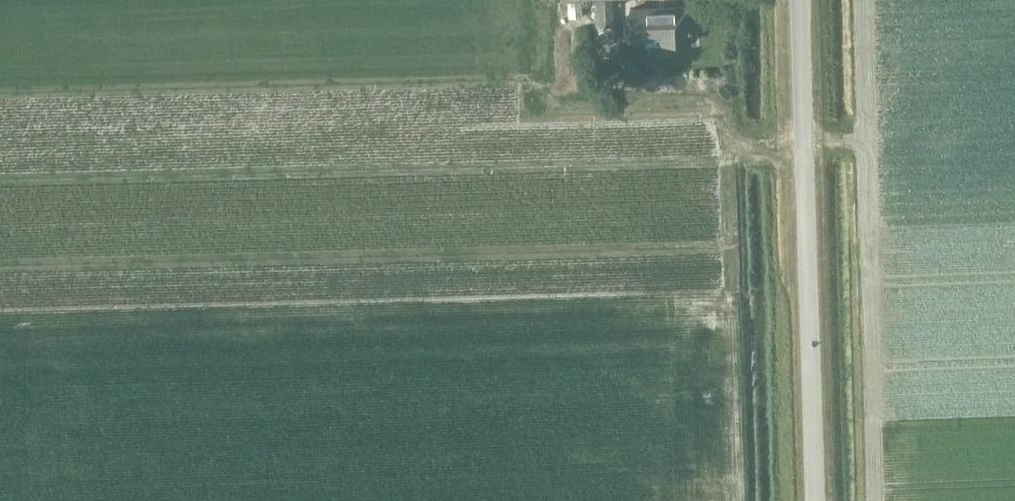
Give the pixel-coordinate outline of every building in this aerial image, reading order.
[(596,26),(614,25),(613,0),(595,0),(596,26)] [(690,5),(629,8),(631,41),(658,40),(658,42),(691,41),(690,5)]
